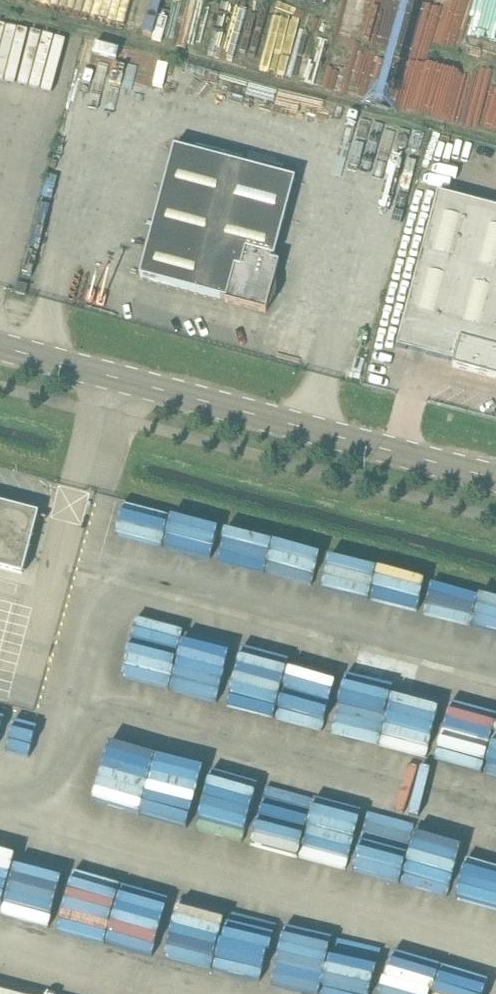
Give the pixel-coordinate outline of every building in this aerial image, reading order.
[(270,306),(276,295),(271,294),(280,263),(273,262),(295,180),(175,148),(140,277),(226,300),(225,302),(266,313),(268,306),(270,306)] [(402,328),(397,347),(454,363),(453,366),(495,378),(495,208),(438,193),(402,328)] [(25,295),(28,285),(18,283),(15,293),(25,295)] [(17,513),(18,509),(0,504),(0,569),(23,575),(31,545),(27,545),(35,517),(17,513)] [(458,675),(432,668),(413,736),(439,743),(458,675)]
